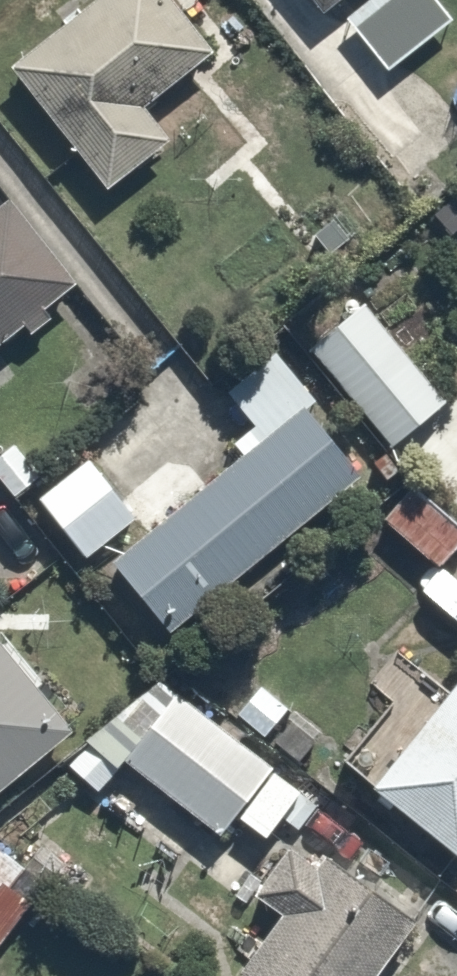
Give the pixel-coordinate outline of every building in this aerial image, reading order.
[(40,191),(115,131),(90,99),(156,47),(118,0),(31,0),(0,25),(0,141),(40,191)] [(344,23),(379,62),(445,5),(441,0),(371,0),(344,23)] [(350,274),(285,323),(382,450),(447,401),(350,274)] [(57,565),(109,628),(308,467),(257,404),(57,565)] [(87,446),(28,491),(72,549),(131,504),(87,446)] [(376,522),(427,566),(456,532),(456,503),(420,471),(376,522)] [(72,730),(0,640),(0,787),(72,730)] [(456,842),(456,661),(356,782),(445,856),(456,842)] [(178,679),(111,754),(206,838),(272,763),(178,679)] [(414,923),(288,832),(243,894),(281,921),(242,975),(376,975),(414,923)] [(0,834),(0,936),(49,872),(0,834)]
